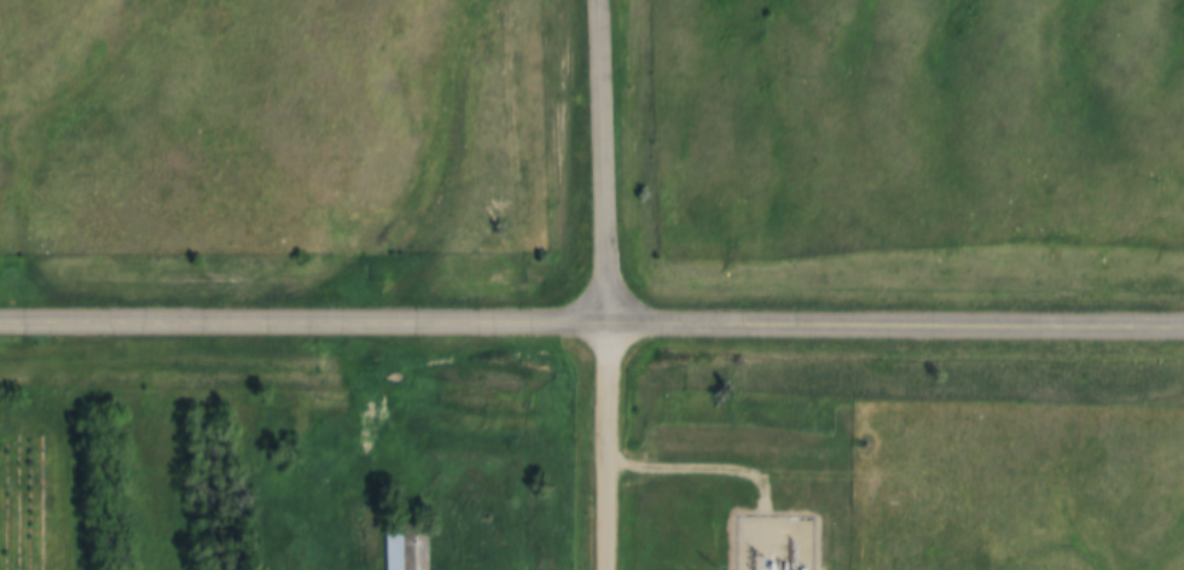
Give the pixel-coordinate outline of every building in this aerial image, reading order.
[(429,525),(429,569),(386,569),(387,524),(429,525)]
